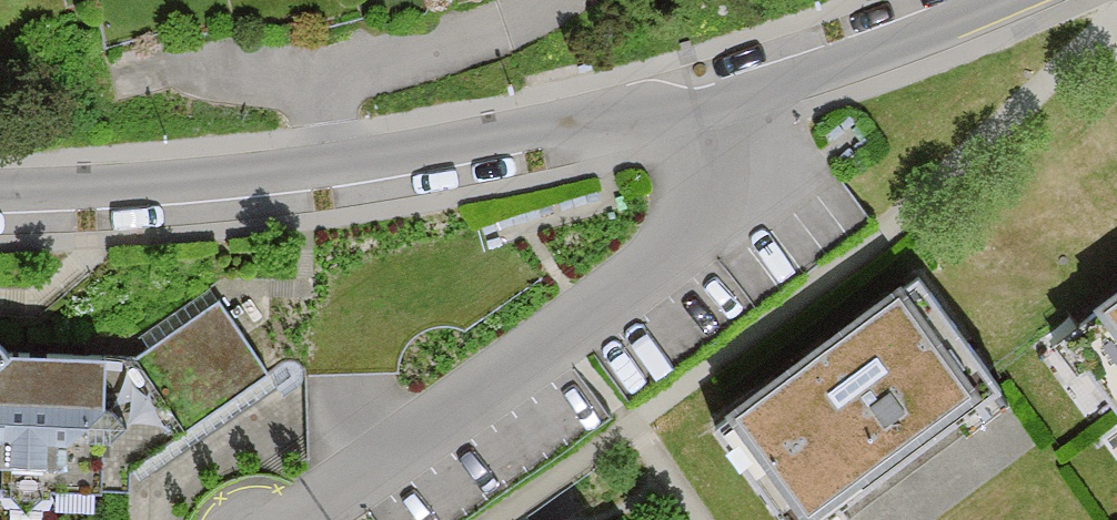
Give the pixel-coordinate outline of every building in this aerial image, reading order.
[(919,279),(716,431),(783,519),(829,519),(1003,390),(919,279)] [(1095,309),(1116,339),(1116,293),(1095,309)] [(115,503),(113,367),(16,368),(0,351),(0,502),(115,503)]
